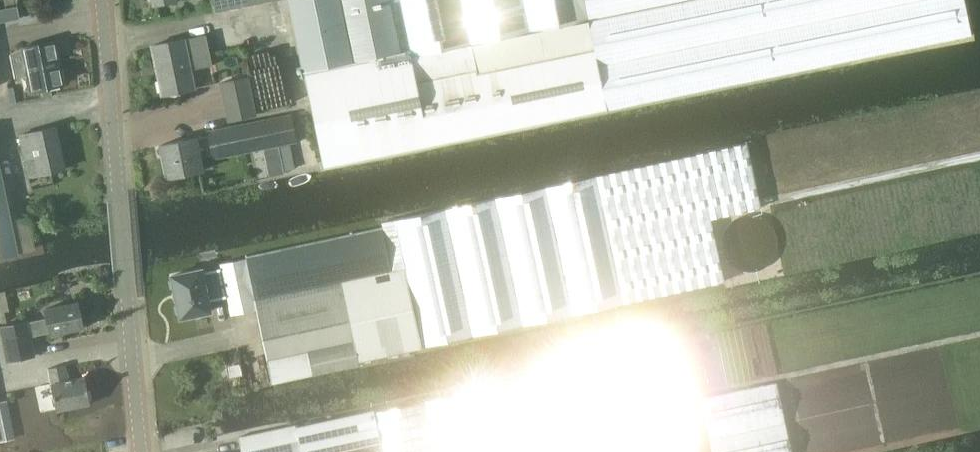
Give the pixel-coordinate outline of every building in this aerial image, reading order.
[(267,0),(212,0),(215,11),(267,0)] [(302,70),(411,49),(401,0),(288,0),(302,70)] [(411,49),(302,70),(324,167),(972,36),(964,0),(401,0),(411,49)] [(16,4),(5,6),(5,9),(7,20),(19,18),(16,4)] [(184,39),(153,46),(162,94),(194,88),(190,69),(188,61),(211,56),(206,35),(184,40),(184,39)] [(22,47),(12,53),(16,76),(29,73),(32,90),(64,84),(56,41),(22,47)] [(227,121),(255,115),(247,77),(220,83),(227,121)] [(269,98),(259,98),(259,112),(290,111),(290,100),(269,101),(269,98)] [(291,114),(207,131),(208,135),(212,154),(213,158),(297,141),(291,114)] [(66,166),(58,127),(57,126),(21,134),(30,174),(66,166)] [(208,135),(161,145),(168,177),(203,170),(200,157),(212,154),(208,135)] [(278,145),(263,148),(264,153),(269,156),(280,154),(278,146),(278,145)] [(246,258),(220,263),(229,304),(231,315),(257,309),(267,359),(272,382),(312,374),(359,364),(358,361),(421,348),(523,325),(623,303),(725,281),(697,154),(599,175),(496,198),(381,222),(382,227),(245,256),(246,258)] [(19,254),(18,253),(34,249),(27,217),(12,220),(0,163),(0,258),(19,254)] [(747,213),(740,215),(734,218),(728,222),(724,228),(722,235),(721,242),(722,249),(724,256),(729,262),(734,266),(741,269),(748,271),(755,270),(762,268),(768,264),(773,258),(777,252),(778,245),(778,238),(776,231),(773,225),(768,219),(762,216),(755,213),(747,213)] [(202,267),(172,274),(181,315),(211,309),(209,299),(225,296),(219,269),(203,273),(202,267)] [(29,320),(1,325),(8,360),(36,355),(32,335),(37,334),(51,331),(52,335),(84,328),(79,302),(47,308),(49,318),(29,322),(29,320)] [(336,451),(380,442),(383,451),(698,451),(674,348),(374,413),(374,411),(329,421),(296,428),(295,424),(239,437),(242,451),(336,451)] [(68,362),(49,367),(59,410),(91,403),(89,397),(94,396),(92,387),(88,388),(86,375),(71,378),(68,362)] [(780,378),(704,392),(715,451),(794,451),(780,378)] [(0,401),(0,413),(10,411),(8,400),(0,401)]
